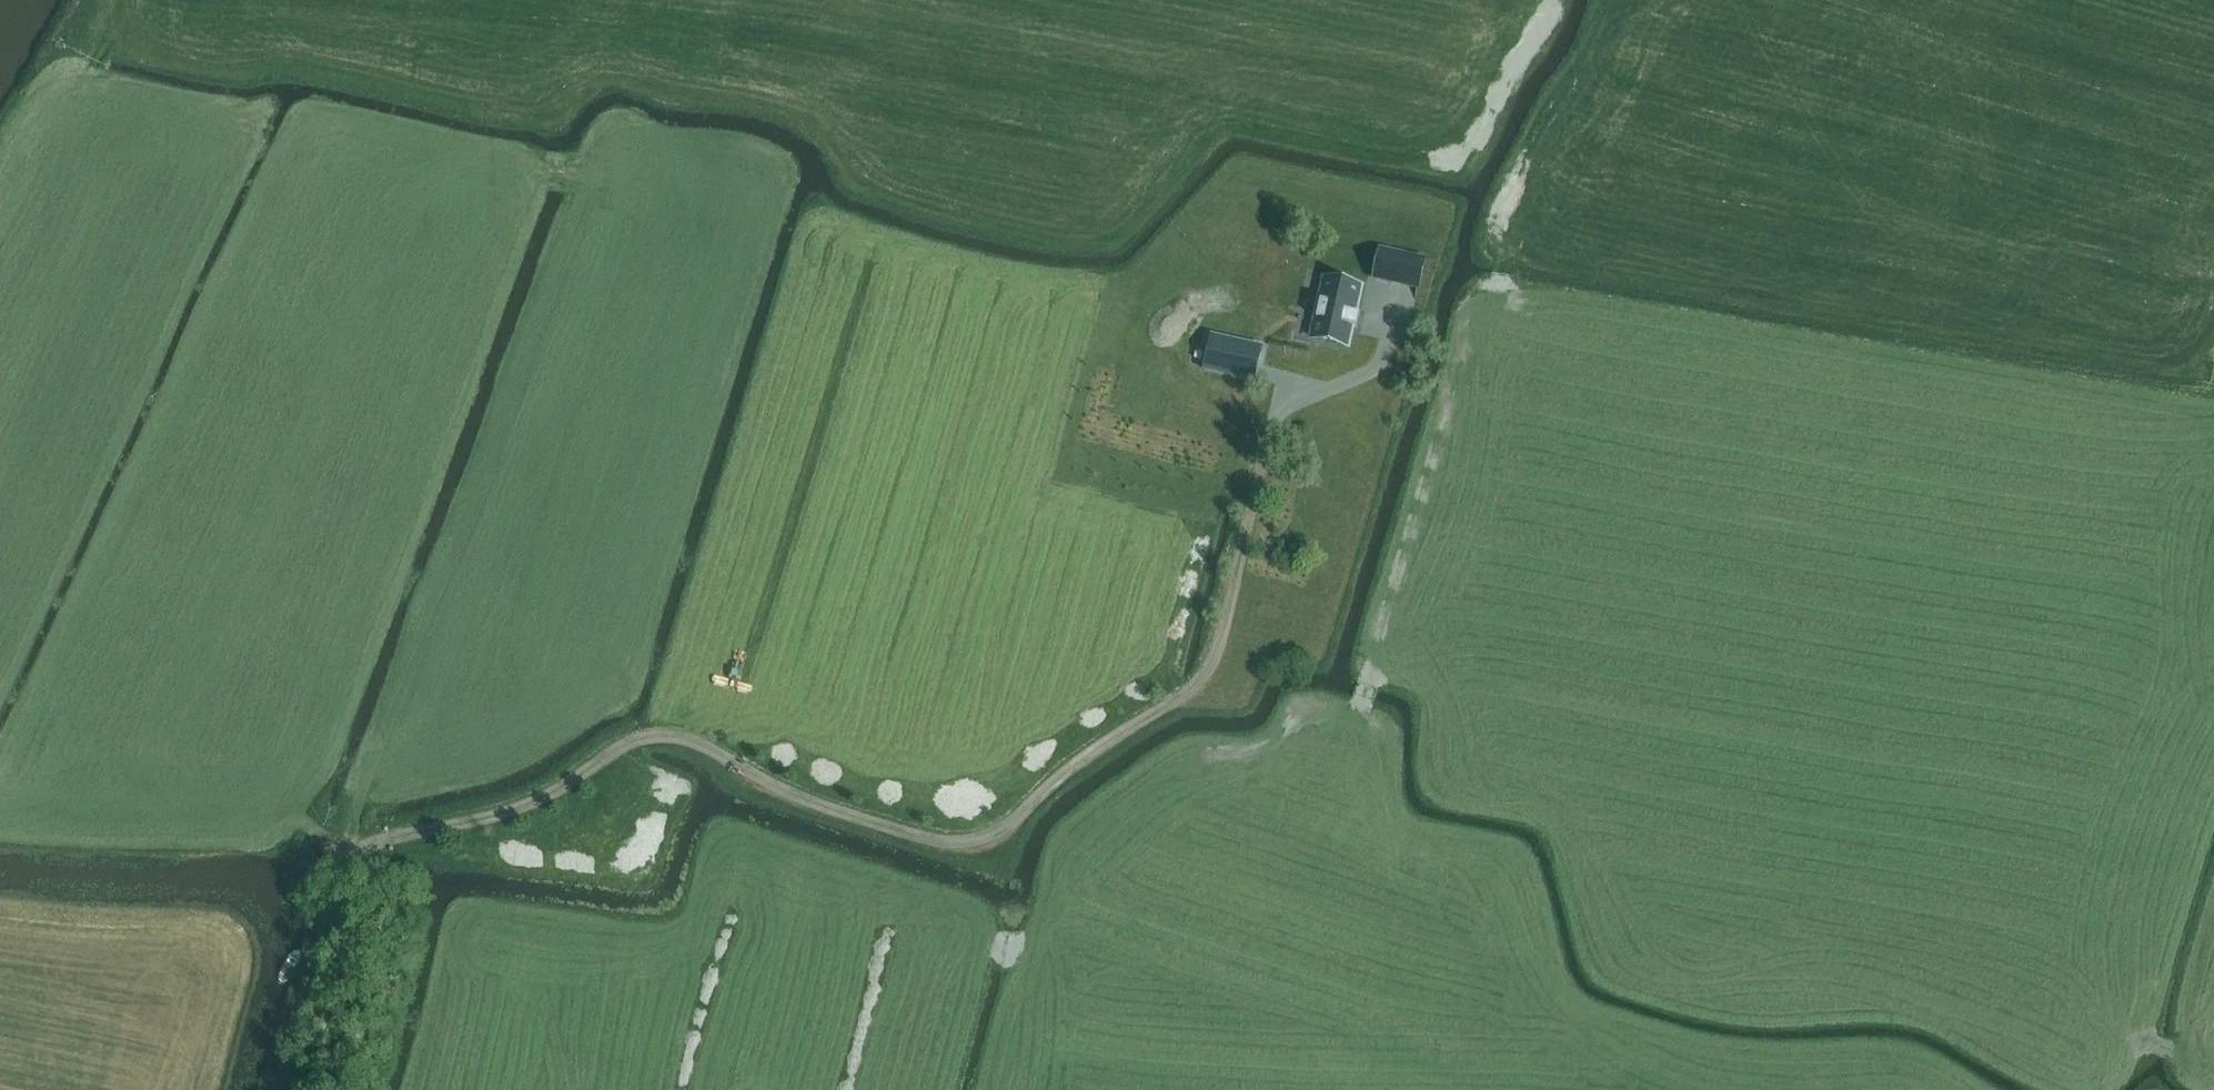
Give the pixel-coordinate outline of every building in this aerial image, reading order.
[(1381,249),(1374,277),(1418,288),(1425,260),(1381,249)] [(1310,337),(1346,347),(1361,288),(1324,278),(1310,337)] [(1254,381),(1262,347),(1211,336),(1204,369),(1254,381)]
